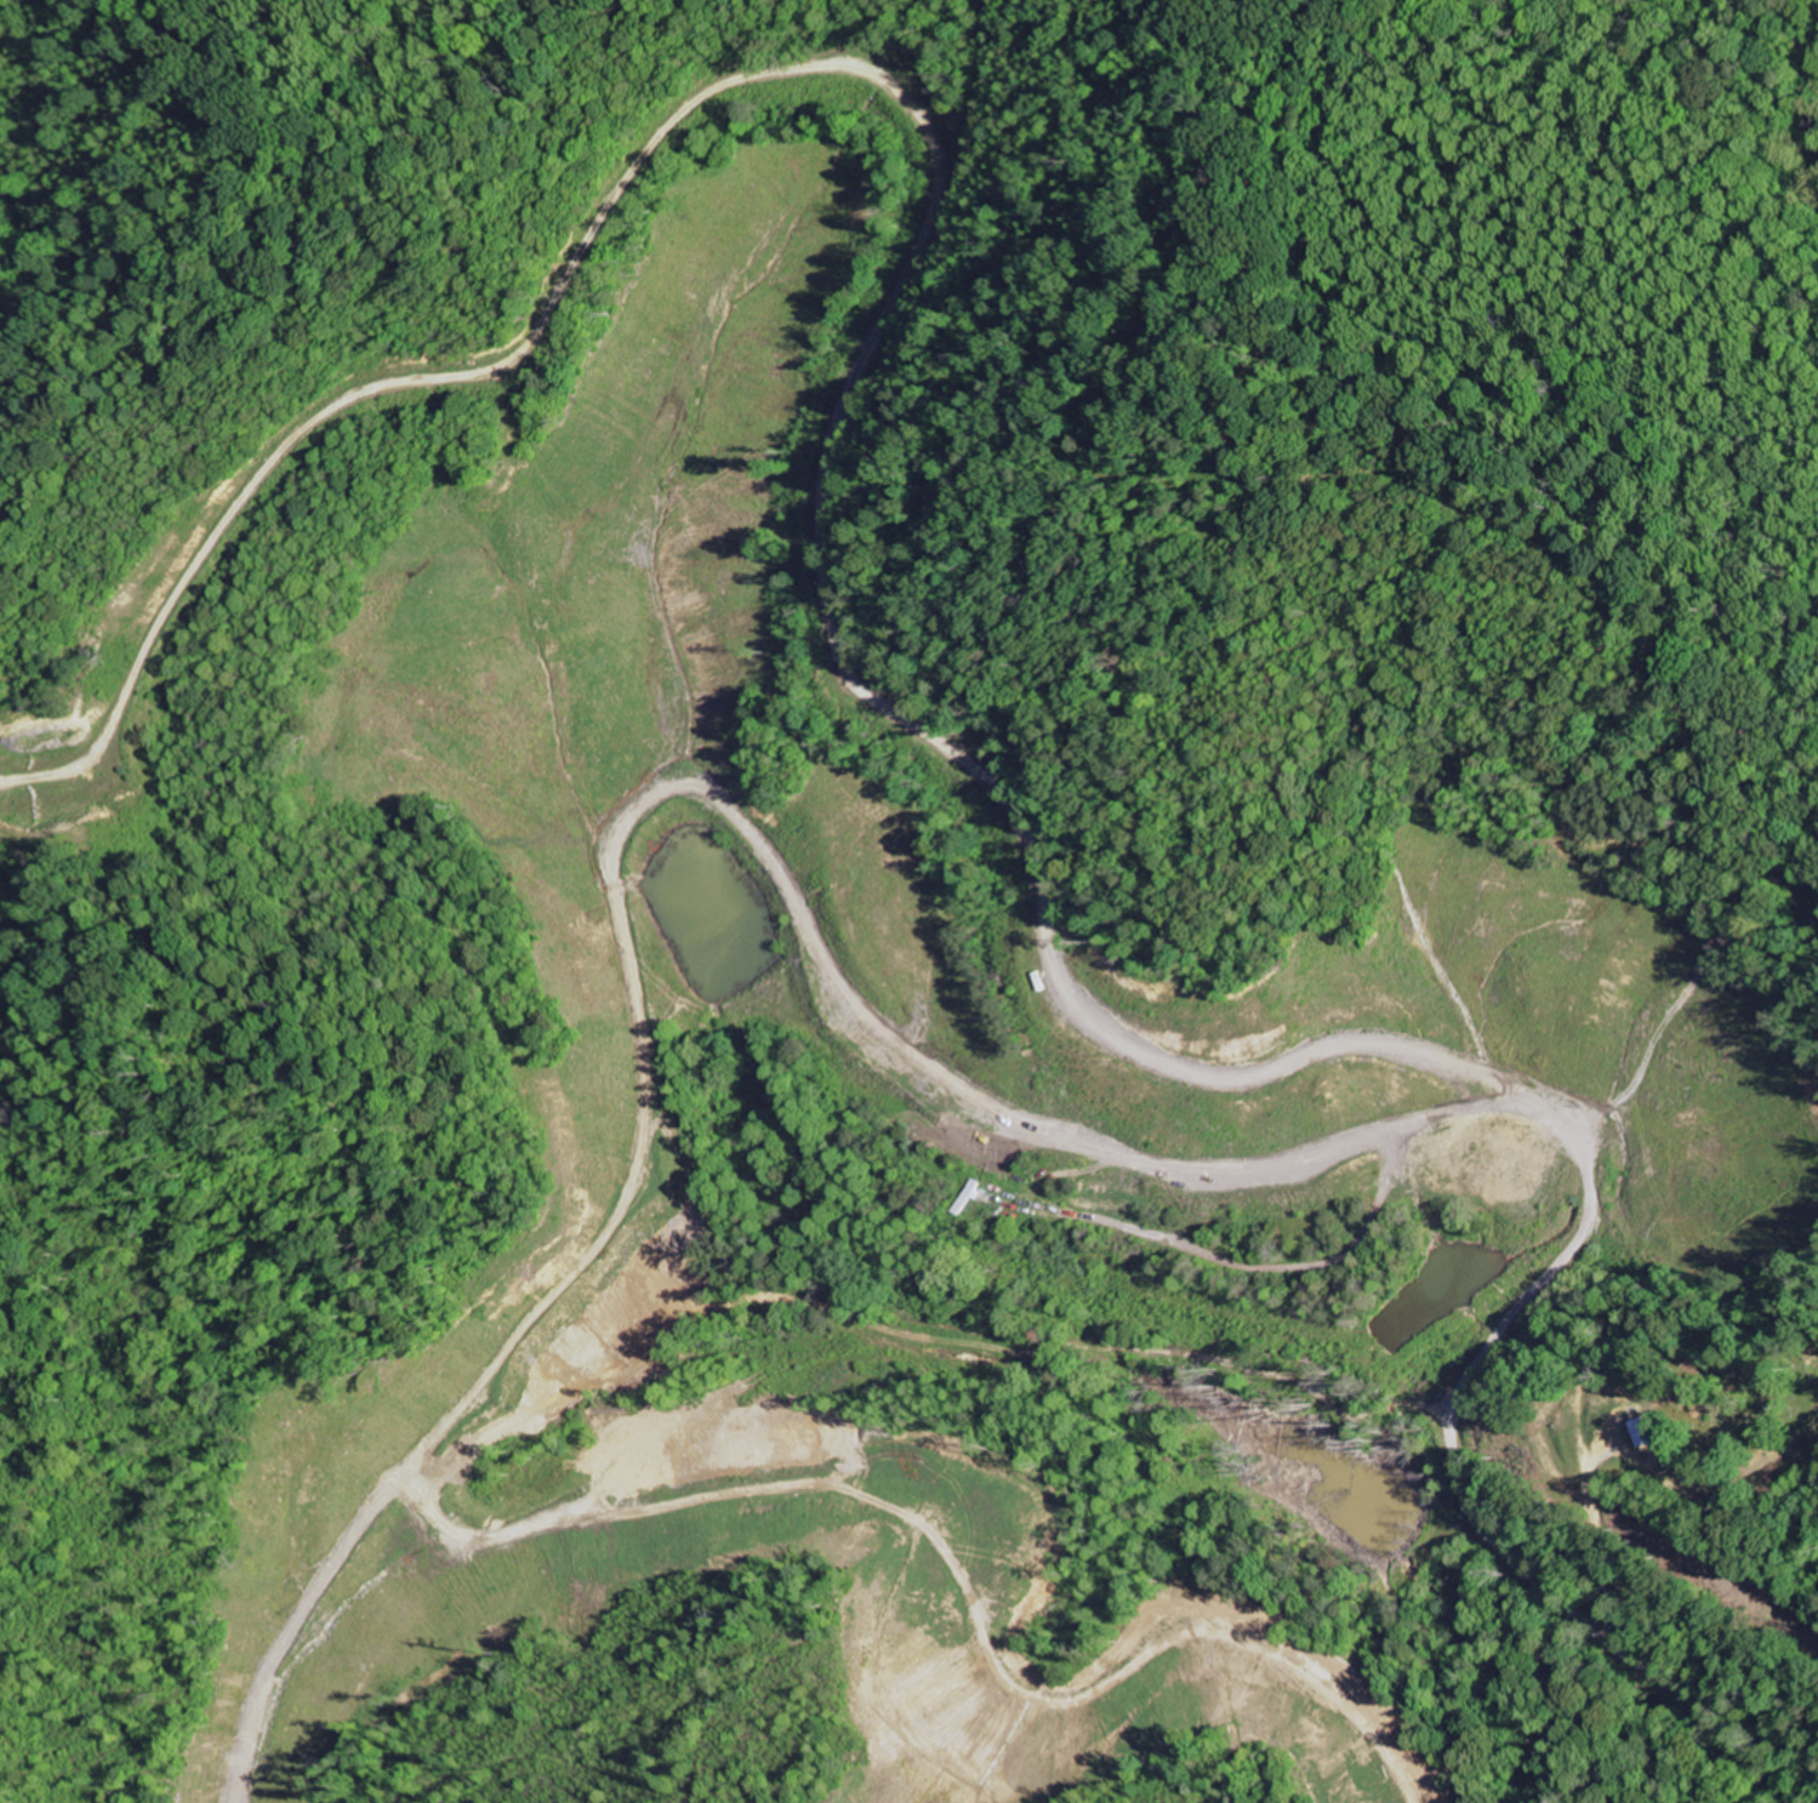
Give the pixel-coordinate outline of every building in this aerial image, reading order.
[(1638,1450),(1653,1445),(1644,1419),(1629,1424),(1638,1450)]
